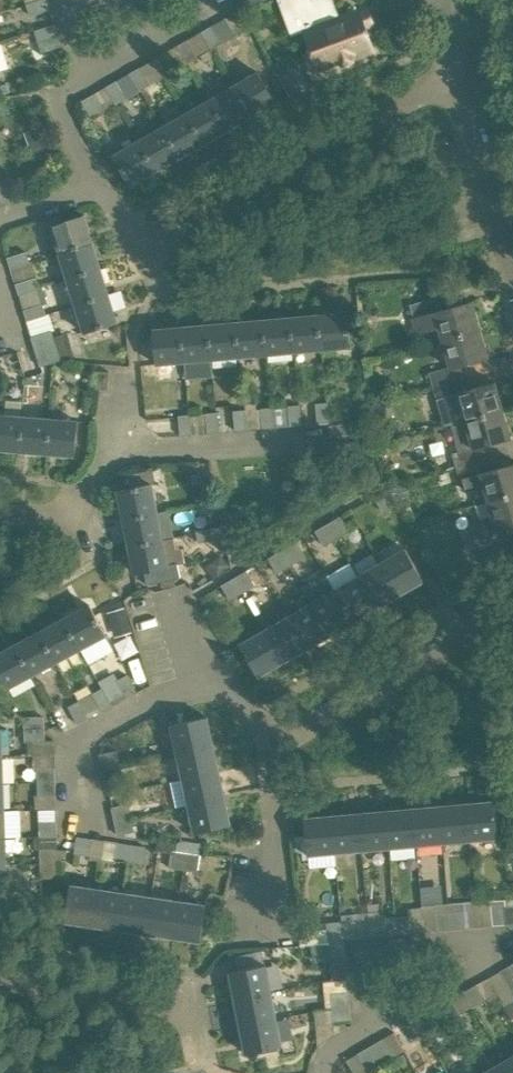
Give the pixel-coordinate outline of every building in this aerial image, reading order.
[(46,0),(42,0),(26,5),(30,15),(49,8),(46,0)] [(113,0),(102,0),(102,19),(113,19),(113,0)] [(291,35),(305,29),(320,69),(371,49),(362,25),(368,23),(364,12),(358,14),(357,10),(339,16),(333,0),(278,0),(291,35)] [(38,41),(57,35),(54,25),(35,31),(38,41)] [(202,31),(212,49),(221,43),(211,26),(202,31)] [(178,45),(188,62),(197,57),(187,40),(178,45)] [(173,71),(163,54),(154,59),(164,76),(173,71)] [(276,72),(281,81),(294,73),(289,65),(276,72)] [(139,67),(130,72),(140,90),(149,85),(139,67)] [(233,87),(250,117),(275,103),(257,73),(233,87)] [(115,81),(106,86),(116,104),(125,99),(115,81)] [(233,87),(209,100),(227,131),(250,117),(233,87)] [(101,113),(91,95),(82,100),(92,118),(101,113)] [(11,124),(2,100),(0,101),(0,128),(11,124)] [(227,131),(209,100),(185,114),(203,144),(227,131)] [(185,114),(161,128),(179,158),(203,144),(185,114)] [(23,133),(32,153),(52,145),(43,125),(23,133)] [(161,128),(138,142),(155,172),(179,158),(161,128)] [(155,172),(138,142),(113,156),(130,186),(155,172)] [(1,206),(13,202),(7,182),(0,184),(0,201),(1,206)] [(59,253),(92,243),(84,216),(51,226),(59,253)] [(100,269),(92,243),(59,253),(68,279),(100,269)] [(10,268),(30,262),(26,251),(7,257),(10,268)] [(100,269),(68,279),(76,305),(109,295),(100,269)] [(18,295),(38,288),(34,276),(15,283),(18,295)] [(117,321),(109,295),(76,305),(84,331),(117,321)] [(443,340),(481,329),(473,301),(445,308),(442,295),(410,304),(414,317),(411,318),(416,334),(439,327),(443,340)] [(26,321),(46,315),(42,303),(22,309),(26,321)] [(318,315),(321,349),(349,347),(346,312),(318,315)] [(318,315),(291,317),(294,352),(321,349),(318,315)] [(291,317),(264,319),(267,354),(294,352),(291,317)] [(267,354),(264,319),(236,322),(239,356),(267,354)] [(236,322),(209,324),(212,359),(239,356),(236,322)] [(209,324),(182,326),(185,361),(212,359),(209,324)] [(185,361),(182,326),(154,329),(157,363),(185,361)] [(34,346),(45,343),(55,340),(52,329),(30,336),(34,346)] [(481,329),(443,340),(451,368),(430,374),(433,386),(465,377),(461,365),(489,357),(481,329)] [(1,380),(36,375),(30,339),(0,343),(0,373),(1,380)] [(55,340),(45,343),(51,363),(62,359),(55,340)] [(45,343),(34,346),(40,366),(51,363),(45,343)] [(97,370),(95,388),(108,389),(109,371),(97,370)] [(468,390),(465,377),(433,386),(445,425),(465,420),(465,421),(503,410),(496,382),(468,390)] [(328,423),(326,402),(316,403),(318,423),(328,423)] [(301,425),(299,405),(289,406),(291,426),(301,425)] [(274,427),(272,407),(262,408),(263,428),(274,427)] [(246,430),(244,409),(234,410),(236,431),(246,430)] [(503,410),(465,421),(469,436),(454,440),(456,445),(451,446),(456,467),(487,457),(484,445),(511,437),(503,410)] [(219,432),(217,412),(207,413),(208,433),(219,432)] [(191,435),(189,414),(179,415),(181,435),(191,435)] [(21,417),(0,415),(0,449),(18,450),(21,417)] [(21,417),(18,450),(45,452),(48,419),(21,417)] [(48,419),(45,452),(73,454),(75,421),(48,419)] [(350,434),(349,424),(329,426),(329,436),(350,434)] [(378,454),(389,451),(387,444),(376,447),(378,454)] [(487,457),(456,467),(460,479),(463,479),(467,491),(477,488),(482,503),(488,501),(512,494),(512,464),(491,471),(487,457)] [(213,481),(211,471),(191,475),(193,485),(213,481)] [(157,511),(152,483),(118,490),(123,518),(157,511)] [(394,505),(385,490),(374,496),(383,511),(394,505)] [(488,501),(492,516),(477,519),(480,531),(467,535),(471,550),(510,539),(506,526),(512,524),(512,494),(488,501)] [(219,509),(217,499),(197,503),(199,514),(219,509)] [(164,520),(177,517),(174,501),(161,503),(164,520)] [(163,538),(157,511),(123,518),(129,545),(163,538)] [(348,532),(339,516),(327,523),(336,539),(348,532)] [(336,539),(327,523),(316,530),(325,545),(336,539)] [(224,536),(222,526),(202,530),(204,540),(224,536)] [(181,578),(178,564),(169,566),(163,538),(129,545),(134,573),(144,571),(147,585),(181,578)] [(301,559),(292,544),(280,550),(289,566),(301,559)] [(405,549),(382,563),(400,594),(424,580),(405,549)] [(289,566),(280,550),(269,557),(278,573),(289,566)] [(230,567),(222,556),(210,565),(218,575),(230,567)] [(400,594),(382,563),(358,576),(376,608),(400,594)] [(254,586),(245,571),(234,577),(243,593),(254,586)] [(376,608),(358,576),(335,590),(353,621),(376,608)] [(243,593),(234,577),(222,584),(231,600),(243,593)] [(335,590),(311,603),(329,635),(353,621),(335,590)] [(112,627),(129,622),(123,602),(106,610),(112,627)] [(329,635),(311,603),(288,617),(306,648),(329,635)] [(106,635),(90,604),(65,618),(81,648),(106,635)] [(306,648),(288,617),(264,630),(282,662),(306,648)] [(81,648),(65,618),(40,631),(57,661),(81,648)] [(282,662),(264,630),(240,644),(258,676),(282,662)] [(57,661),(40,631),(16,644),(32,675),(57,661)] [(16,644),(0,653),(0,673),(8,688),(32,675),(16,644)] [(137,692),(128,677),(119,682),(128,697),(137,692)] [(112,706),(103,690),(94,695),(103,711),(112,706)] [(53,720),(65,718),(60,699),(49,702),(53,720)] [(87,719),(79,703),(70,708),(78,724),(87,719)] [(45,728),(44,717),(26,718),(27,729),(45,728)] [(177,752),(212,744),(206,717),(171,725),(177,752)] [(45,740),(45,728),(27,729),(28,741),(45,740)] [(212,744),(177,752),(183,778),(218,770),(212,744)] [(46,762),(45,747),(27,747),(27,763),(46,762)] [(120,764),(117,751),(100,755),(103,768),(120,764)] [(123,778),(120,764),(103,768),(105,781),(123,778)] [(55,781),(55,768),(37,768),(38,782),(55,781)] [(218,770),(183,778),(189,804),(224,796),(218,770)] [(56,795),(55,781),(38,782),(38,795),(56,795)] [(230,823),(224,796),(189,804),(195,831),(230,823)] [(495,801),(468,804),(471,840),(498,837),(495,801)] [(131,817),(129,804),(111,808),(114,821),(131,817)] [(468,804),(441,806),(444,842),(471,840),(468,804)] [(441,806),(414,808),(417,845),(444,842),(441,806)] [(417,845),(414,808),(387,811),(390,847),(417,845)] [(390,847),(387,811),(360,813),(363,849),(390,847)] [(360,813),(333,815),(336,852),(363,849),(360,813)] [(336,852),(333,815),(305,818),(308,854),(336,852)] [(134,830),(131,817),(114,821),(117,834),(134,830)] [(57,835),(56,822),(39,822),(39,836),(57,835)] [(89,856),(91,838),(78,836),(75,854),(89,856)] [(129,861),(132,844),(118,842),(115,859),(129,861)] [(147,846),(132,844),(129,861),(144,863),(147,846)] [(40,863),(58,862),(57,848),(40,848),(40,863)] [(186,852),(181,851),(171,850),(168,867),(183,869),(186,852)] [(186,852),(183,869),(198,871),(200,854),(186,852)] [(58,862),(40,863),(41,879),(59,878),(58,862)] [(93,925),(98,890),(71,886),(66,921),(93,925)] [(125,894),(98,890),(93,925),(119,929),(125,894)] [(125,894),(119,929),(146,933),(151,898),(125,894)] [(177,901),(151,898),(146,933),(172,937),(177,901)] [(204,905),(177,901),(172,937),(199,941),(204,905)] [(479,926),(493,925),(491,902),(477,903),(479,926)] [(505,924),(512,923),(512,905),(504,906),(505,924)] [(449,911),(451,929),(465,928),(463,910),(449,911)] [(451,929),(449,911),(434,912),(436,930),(451,929)] [(395,916),(397,934),(411,932),(410,915),(395,916)] [(397,934),(395,916),(380,917),(382,936),(397,934)] [(343,939),(344,939),(357,937),(355,920),(340,921),(343,939)] [(343,939),(340,921),(326,923),(328,940),(343,939)] [(343,939),(328,940),(330,958),(346,956),(344,939),(343,939)] [(500,971),(512,993),(512,992),(512,968),(511,965),(500,971)] [(236,1000),(270,993),(265,966),(230,973),(236,1000)] [(464,992),(473,1007),(486,1000),(476,985),(464,992)] [(331,1007),(349,1005),(348,991),(330,992),(331,1007)] [(473,1007),(464,992),(451,999),(460,1015),(473,1007)] [(270,993),(236,1000),(241,1026),(275,1019),(270,993)] [(349,1005),(331,1007),(332,1021),(350,1019),(349,1005)] [(417,1019),(426,1035),(439,1027),(430,1012),(417,1019)] [(275,1019),(241,1026),(246,1052),(281,1045),(275,1019)] [(426,1035),(417,1019),(404,1026),(414,1042),(426,1035)] [(370,1046),(380,1062),(392,1054),(383,1039),(370,1046)] [(380,1062),(370,1046),(358,1053),(367,1069),(380,1062)] [(408,1060),(404,1053),(396,1057),(400,1064),(408,1060)] [(505,1063),(511,1072),(512,1072),(512,1058),(505,1063)] [(505,1063),(487,1072),(511,1072),(505,1063)]
